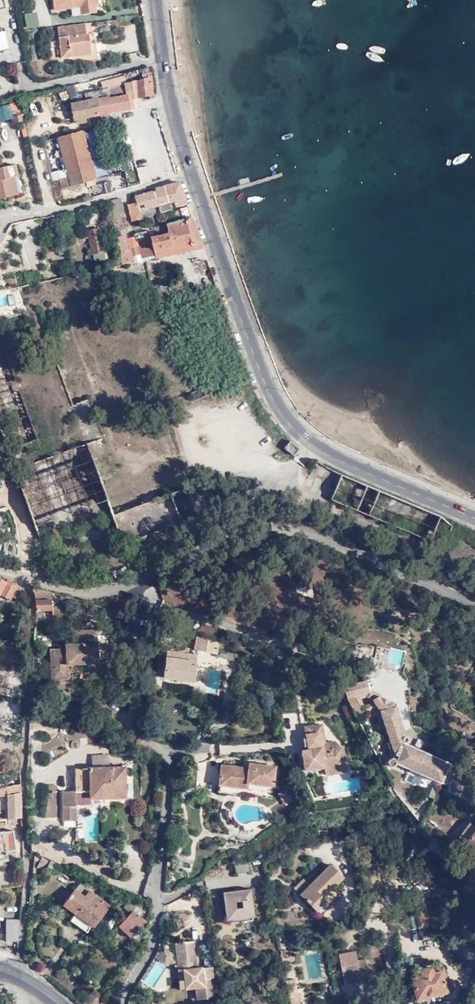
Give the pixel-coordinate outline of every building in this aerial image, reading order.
[(50,9),(76,6),(78,14),(93,12),(92,5),(97,4),(96,0),(49,0),(50,9)] [(87,34),(86,23),(59,26),(63,58),(92,55),(90,34),(87,34)] [(143,79),(135,81),(139,98),(153,95),(150,67),(142,69),(143,79)] [(102,81),(101,84),(103,83),(105,86),(124,81),(125,81),(123,76),(102,81)] [(128,100),(124,83),(124,81),(105,86),(103,83),(101,84),(102,89),(84,93),(85,100),(70,103),(74,119),(74,121),(77,121),(78,125),(87,123),(86,119),(91,118),(93,125),(119,118),(118,112),(135,108),(133,100),(128,100)] [(133,100),(139,98),(135,81),(124,83),(128,100),(133,100)] [(20,102),(8,105),(11,115),(23,112),(20,102)] [(82,130),(58,136),(68,176),(58,178),(60,188),(94,178),(82,130)] [(18,195),(14,178),(18,177),(16,171),(15,165),(2,167),(0,158),(0,199),(18,195)] [(146,166),(135,169),(140,185),(151,182),(146,166)] [(105,181),(107,193),(112,193),(111,186),(113,186),(112,183),(110,183),(110,181),(105,181)] [(178,182),(162,186),(163,190),(135,196),(137,203),(140,215),(145,214),(143,209),(156,206),(158,212),(169,210),(167,203),(176,200),(178,206),(186,204),(183,193),(179,182),(178,182)] [(140,218),(140,215),(137,203),(127,205),(131,220),(140,218)] [(145,214),(158,212),(156,206),(143,209),(145,214)] [(166,223),(168,233),(173,254),(202,248),(191,217),(166,223)] [(53,218),(45,220),(49,237),(51,247),(59,245),(56,235),(53,218)] [(168,233),(166,223),(149,227),(149,229),(151,236),(168,233)] [(98,227),(86,229),(92,260),(104,258),(98,227)] [(125,234),(117,236),(124,263),(155,257),(151,236),(149,229),(134,232),(134,233),(136,243),(130,244),(129,243),(128,243),(125,234)] [(134,233),(125,234),(128,243),(129,243),(130,244),(136,243),(134,233)] [(173,254),(168,233),(151,236),(155,257),(173,254)] [(293,457),(299,450),(289,442),(283,450),(293,457)] [(165,499),(169,524),(178,522),(174,498),(165,499)] [(18,586),(13,580),(0,572),(0,595),(10,601),(12,597),(17,600),(18,598),(17,597),(21,590),(18,586)] [(89,579),(92,587),(102,583),(99,575),(89,579)] [(50,596),(33,595),(35,606),(36,610),(35,616),(52,615),(53,628),(62,628),(62,614),(55,613),(54,604),(51,604),(51,596),(50,596)] [(75,603),(61,599),(61,605),(73,609),(75,603)] [(180,642),(182,636),(174,634),(172,639),(180,642)] [(67,670),(98,668),(96,636),(77,636),(76,648),(65,649),(65,654),(50,654),(51,685),(67,684),(67,670)] [(237,655),(197,641),(195,656),(216,659),(215,662),(232,667),(234,662),(241,664),(244,657),(237,655)] [(193,688),(197,662),(169,657),(165,683),(193,688)] [(306,686),(309,680),(299,676),(297,684),(306,686)] [(351,696),(366,692),(364,681),(338,687),(344,700),(352,699),(351,696)] [(352,699),(360,714),(376,706),(375,702),(367,697),(369,692),(366,692),(351,696),(352,699)] [(388,699),(369,692),(367,697),(375,702),(376,706),(388,751),(391,751),(392,754),(382,758),(382,763),(384,767),(387,767),(391,761),(437,783),(447,764),(401,743),(405,738),(404,734),(400,735),(392,707),(391,703),(389,701),(388,699)] [(360,714),(352,699),(344,700),(354,721),(361,717),(360,714)] [(326,772),(346,768),(343,751),(340,751),(335,745),(329,746),(325,728),(304,731),(308,749),(312,748),(318,747),(319,752),(313,753),(303,755),(306,775),(326,772)] [(291,753),(291,765),(301,765),(300,752),(291,753)] [(460,756),(456,764),(466,769),(470,761),(460,756)] [(447,764),(437,783),(445,786),(443,790),(445,792),(469,804),(472,797),(474,799),(474,790),(449,778),(454,767),(447,764)] [(248,771),(222,766),(218,785),(245,790),(246,785),(272,789),(275,770),(249,765),(248,771)] [(347,776),(346,768),(326,772),(327,779),(347,776)] [(90,771),(89,784),(91,784),(111,784),(105,772),(90,771)] [(91,784),(89,784),(73,784),(73,788),(73,807),(87,806),(88,815),(123,815),(123,784),(111,784),(91,784)] [(65,807),(73,807),(73,788),(65,787),(65,806),(65,807)] [(21,816),(20,790),(7,794),(8,819),(21,816)] [(286,790),(279,795),(285,805),(293,800),(286,790)] [(73,821),(73,807),(65,807),(60,806),(59,837),(73,837),(73,821)] [(87,806),(73,807),(73,821),(81,821),(88,815),(87,806)] [(455,851),(463,842),(474,850),(472,855),(474,858),(474,825),(473,828),(465,822),(454,836),(456,838),(448,847),(455,851)] [(0,832),(0,863),(6,862),(6,851),(15,850),(12,831),(0,832)] [(361,848),(378,844),(375,833),(359,837),(361,848)] [(380,852),(378,844),(361,848),(363,856),(380,852)] [(44,850),(35,846),(32,851),(42,856),(59,864),(61,858),(44,850)] [(229,857),(230,863),(236,863),(243,864),(242,855),(229,857)] [(49,861),(40,857),(36,862),(35,867),(43,871),(46,866),(49,861)] [(236,863),(230,863),(232,872),(244,869),(243,864),(236,863)] [(328,867),(298,897),(315,915),(325,905),(321,901),(342,882),(328,867)] [(242,914),(250,913),(247,885),(239,886),(240,890),(229,892),(228,888),(218,889),(222,916),(230,915),(231,920),(242,918),(242,914)] [(79,887),(75,893),(84,899),(88,894),(79,887)] [(84,899),(75,893),(63,907),(75,917),(69,923),(85,936),(90,928),(91,930),(108,908),(88,894),(84,899)] [(129,915),(118,927),(128,939),(143,923),(141,921),(146,915),(128,902),(122,908),(129,915)] [(17,942),(19,920),(4,920),(5,942),(17,942)] [(189,944),(171,946),(175,972),(176,985),(183,984),(191,983),(192,990),(193,1002),(210,1000),(205,970),(200,971),(192,972),(189,944)] [(286,950),(281,951),(282,964),(295,962),(294,957),(287,957),(286,950)] [(336,957),(337,965),(354,962),(353,958),(352,953),(336,957)] [(199,955),(200,971),(205,970),(209,970),(209,964),(208,956),(207,954),(199,955)] [(356,979),(358,986),(370,984),(363,956),(353,958),(354,962),(337,965),(341,982),(356,979)] [(447,991),(440,965),(419,970),(421,975),(411,977),(417,999),(447,991)] [(342,989),(358,986),(356,979),(341,982),(342,989)] [(184,992),(192,990),(191,983),(183,984),(184,992)] [(81,1003),(99,1003),(89,995),(81,1003)]
